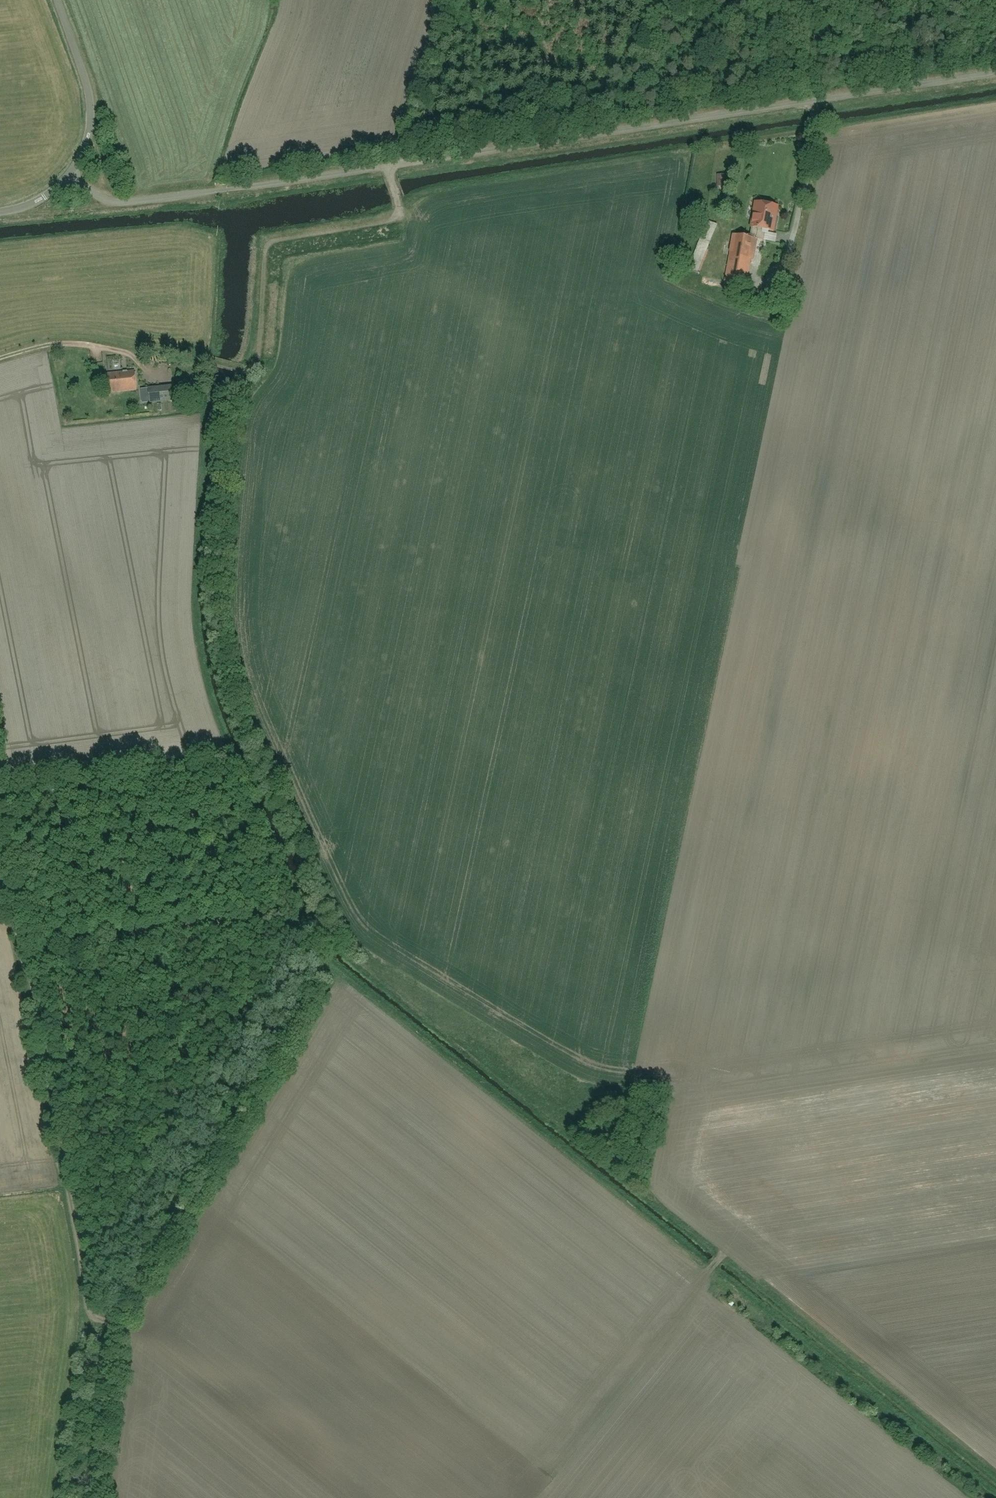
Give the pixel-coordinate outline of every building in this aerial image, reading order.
[(753,204),(748,236),(729,232),(720,282),(751,287),(759,237),(769,239),(774,207),(753,204)] [(108,393),(137,389),(134,370),(106,374),(108,393)] [(173,386),(148,389),(150,403),(175,401),(173,386)]
